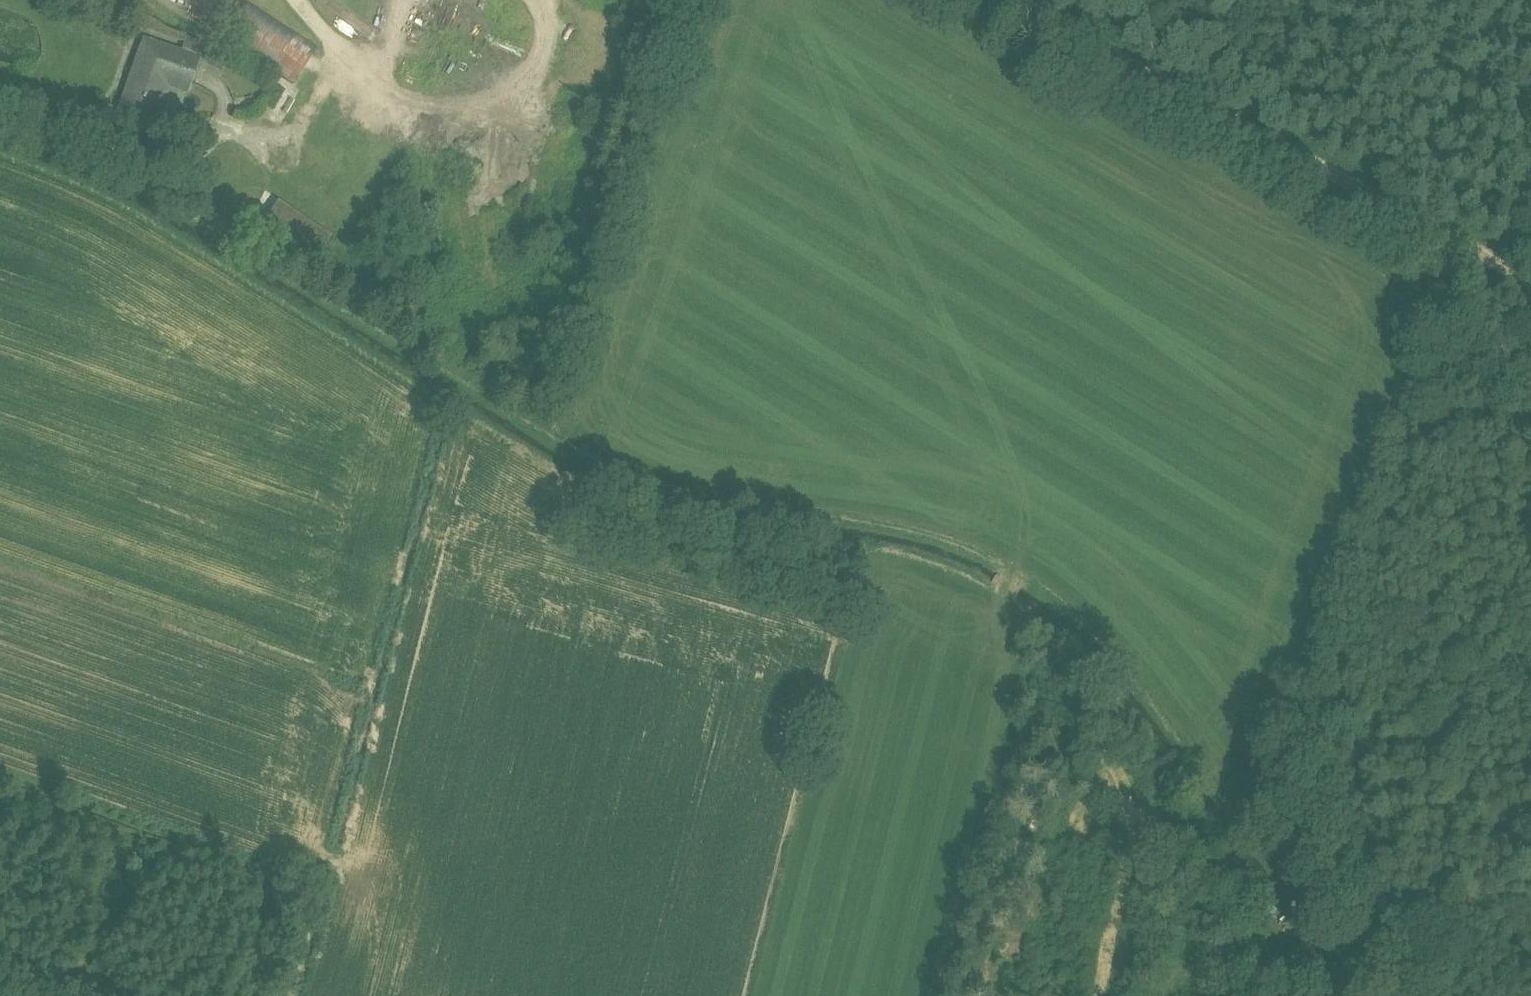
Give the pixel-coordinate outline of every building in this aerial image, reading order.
[(226,37),(296,81),(317,48),(247,4),(226,37)] [(124,121),(150,130),(167,82),(187,89),(204,41),(187,35),(182,51),(143,39),(120,107),(127,110),(124,121)]
